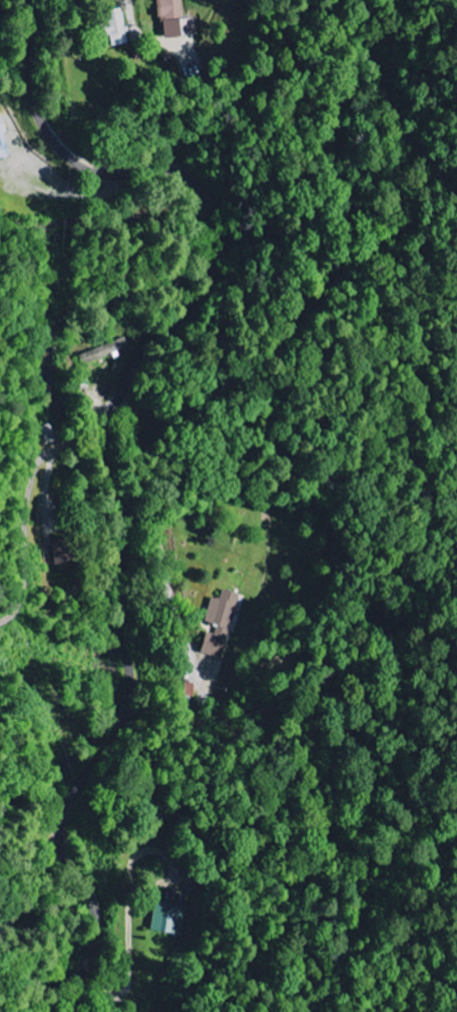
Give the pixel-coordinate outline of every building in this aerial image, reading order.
[(166,0),(160,1),(160,20),(166,19),(167,39),(198,38),(197,19),(184,20),(184,0),(166,0)] [(3,164),(2,160),(12,158),(4,118),(0,118),(0,164),(3,164)] [(129,347),(125,338),(81,356),(85,366),(129,347)] [(74,563),(70,538),(53,541),(58,566),(74,563)] [(204,654),(225,658),(239,593),(221,589),(213,624),(219,625),(218,633),(209,632),(204,654)] [(152,931),(183,937),(189,907),(158,901),(152,931)]
